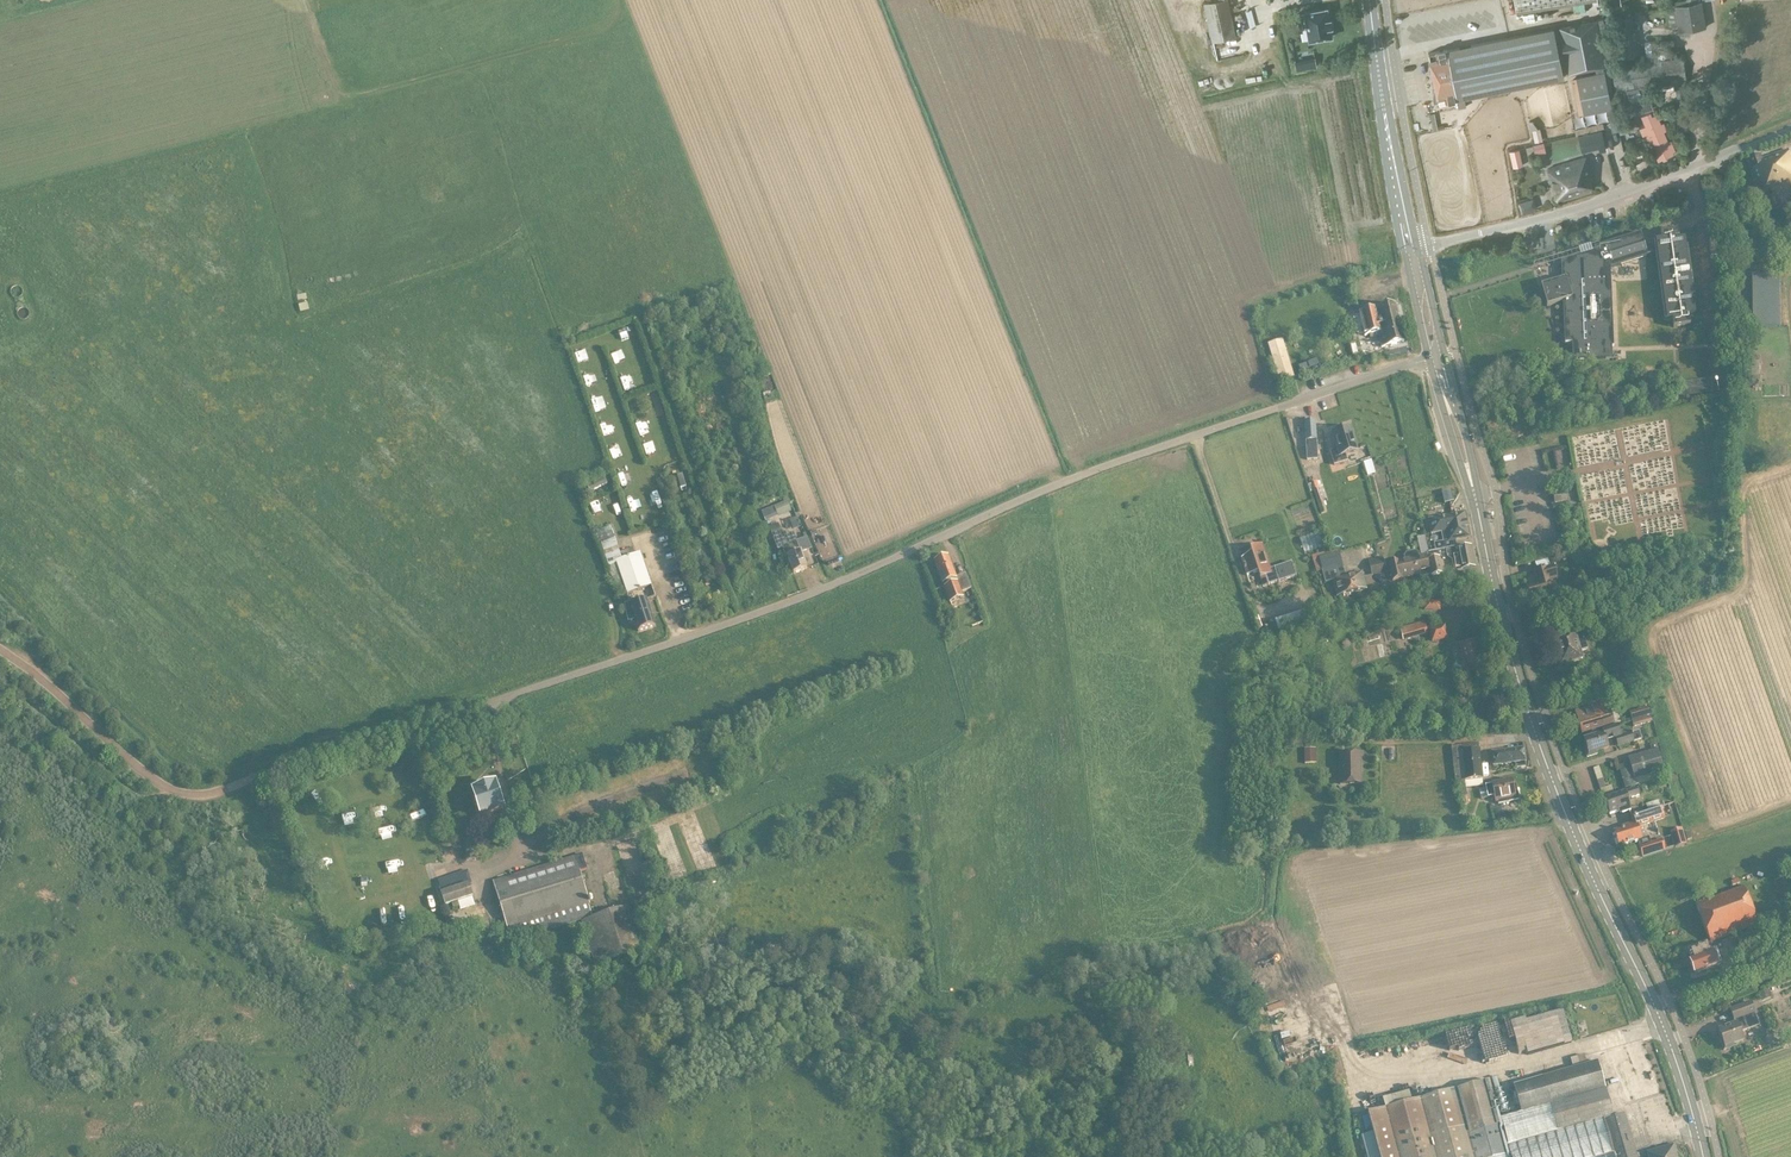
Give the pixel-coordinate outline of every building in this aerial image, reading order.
[(1204,4),(1212,41),(1236,36),(1228,0),(1219,0),(1204,3),(1204,4)] [(1514,4),(1516,13),(1592,0),(1514,0),(1514,4)] [(1691,3),(1687,4),(1676,5),(1680,32),(1706,27),(1702,1),(1698,2),(1691,3)] [(1305,13),(1297,15),(1300,29),(1307,27),(1310,41),(1332,37),(1330,26),(1332,26),(1330,19),(1329,19),(1327,9),(1304,13),(1305,13)] [(1638,53),(1633,17),(1619,18),(1624,55),(1638,53)] [(1604,59),(1608,59),(1606,49),(1607,49),(1603,19),(1559,28),(1569,74),(1605,67),(1604,59)] [(1445,50),(1445,49),(1438,51),(1438,52),(1429,54),(1435,85),(1434,93),(1434,96),(1434,99),(1434,103),(1438,102),(1439,102),(1439,103),(1448,101),(1449,102),(1455,100),(1564,78),(1553,28),(1508,37),(1445,50)] [(1659,41),(1660,50),(1675,49),(1674,40),(1659,41)] [(1613,68),(1615,90),(1626,88),(1638,87),(1686,81),(1683,58),(1677,58),(1676,50),(1659,52),(1660,62),(1613,68)] [(1315,57),(1295,60),(1297,71),(1317,67),(1315,57)] [(1576,78),(1584,115),(1612,109),(1604,72),(1576,78)] [(1638,87),(1626,88),(1629,96),(1640,92),(1638,87)] [(1672,88),(1673,98),(1682,97),(1682,88),(1672,88)] [(1632,108),(1626,109),(1629,117),(1654,110),(1651,101),(1647,103),(1645,97),(1630,102),(1632,108)] [(1618,110),(1621,122),(1629,120),(1626,108),(1618,110)] [(1613,110),(1607,112),(1612,132),(1618,131),(1613,110)] [(1644,140),(1649,138),(1658,160),(1674,153),(1673,151),(1675,150),(1671,140),(1669,141),(1664,130),(1667,129),(1664,121),(1662,123),(1657,113),(1652,115),(1651,111),(1641,115),(1645,125),(1639,128),(1644,140)] [(1629,120),(1621,122),(1618,122),(1621,134),(1637,130),(1635,118),(1629,120)] [(1574,128),(1576,134),(1604,127),(1603,121),(1574,128)] [(1579,136),(1583,152),(1606,146),(1602,130),(1579,136)] [(1533,145),(1534,151),(1535,154),(1546,151),(1544,142),(1533,145)] [(1518,149),(1510,151),(1513,167),(1522,165),(1518,149)] [(1759,153),(1748,158),(1761,197),(1790,187),(1790,156),(1788,149),(1761,159),(1759,153)] [(1586,158),(1548,170),(1558,201),(1592,190),(1590,181),(1593,180),(1586,158)] [(1534,198),(1519,203),(1522,214),(1537,209),(1534,198)] [(1569,341),(1570,358),(1603,357),(1603,345),(1611,345),(1608,279),(1605,279),(1605,268),(1608,268),(1608,266),(1653,252),(1662,319),(1669,318),(1670,326),(1687,324),(1686,314),(1692,313),(1682,238),(1676,239),(1674,229),(1658,231),(1659,238),(1651,239),(1652,245),(1643,248),(1638,231),(1592,246),(1593,249),(1586,251),(1563,259),(1563,277),(1542,283),(1547,304),(1561,299),(1563,341),(1569,341)] [(1744,232),(1745,246),(1754,246),(1753,232),(1744,232)] [(1752,323),(1779,324),(1778,273),(1752,274),(1752,323)] [(1402,339),(1393,303),(1357,311),(1362,334),(1376,330),(1380,345),(1402,339)] [(1265,341),(1277,380),(1292,375),(1280,337),(1265,341)] [(1314,358),(1296,365),(1298,370),(1316,363),(1314,358)] [(1758,359),(1745,360),(1745,377),(1757,378),(1758,359)] [(1303,421),(1306,459),(1316,459),(1314,420),(1303,421)] [(1348,425),(1330,431),(1335,447),(1327,450),(1331,463),(1345,459),(1343,452),(1355,448),(1348,425)] [(1368,458),(1361,460),(1363,467),(1370,465),(1368,458)] [(601,474),(584,483),(587,490),(605,482),(601,474)] [(1348,484),(1346,478),(1339,480),(1341,486),(1348,484)] [(1314,480),(1309,482),(1311,490),(1318,512),(1324,510),(1320,498),(1322,498),(1319,488),(1317,488),(1314,480)] [(1551,493),(1552,501),(1559,500),(1565,499),(1564,491),(1551,493)] [(776,514),(776,515),(790,510),(785,497),(758,508),(762,519),(776,514)] [(1433,548),(1436,548),(1436,549),(1448,546),(1454,545),(1453,538),(1467,535),(1463,510),(1426,517),(1428,532),(1438,530),(1440,540),(1432,541),(1433,548)] [(794,516),(787,519),(790,526),(797,524),(794,516)] [(776,521),(766,525),(772,540),(781,536),(781,535),(780,533),(776,522),(776,521)] [(608,524),(594,529),(595,532),(599,541),(609,575),(618,572),(627,601),(628,603),(644,598),(653,595),(638,551),(634,552),(632,546),(617,550),(613,537),(612,537),(609,527),(608,524)] [(781,536),(772,540),(775,548),(780,546),(784,556),(785,556),(791,572),(805,567),(798,550),(792,534),(791,532),(781,535),(781,536)] [(1261,584),(1266,583),(1267,585),(1294,576),(1289,561),(1268,568),(1260,543),(1249,547),(1250,550),(1239,557),(1245,574),(1256,571),(1261,584)] [(1424,543),(1417,545),(1418,552),(1426,550),(1424,543)] [(1472,564),(1468,545),(1445,550),(1446,555),(1450,557),(1452,569),(1472,564)] [(1567,553),(1565,547),(1553,550),(1554,557),(1567,553)] [(1426,567),(1423,554),(1423,553),(1417,554),(1417,551),(1413,549),(1404,551),(1401,554),(1403,559),(1387,563),(1391,579),(1408,575),(1407,574),(1417,572),(1418,574),(1429,572),(1427,567),(1426,567)] [(1429,573),(1440,570),(1435,550),(1425,552),(1429,573)] [(1316,552),(1309,554),(1314,569),(1319,568),(1322,580),(1331,578),(1336,595),(1364,588),(1360,571),(1343,575),(1337,552),(1334,552),(1317,557),(1316,552)] [(940,581),(944,579),(945,583),(941,585),(947,600),(960,595),(958,590),(968,587),(962,572),(954,575),(946,554),(932,559),(940,581)] [(1366,557),(1370,574),(1384,571),(1381,554),(1366,557)] [(1555,579),(1551,565),(1548,566),(1546,559),(1545,557),(1534,560),(1535,569),(1531,570),(1534,583),(1525,584),(1527,596),(1550,591),(1547,580),(1555,579)] [(1584,582),(1588,594),(1607,588),(1603,577),(1584,582)] [(627,601),(622,603),(625,620),(632,618),(632,620),(635,630),(652,624),(644,598),(628,603),(627,601)] [(1292,613),(1273,619),(1276,629),(1295,623),(1292,613)] [(1408,623),(1398,625),(1401,638),(1411,635),(1408,623)] [(1429,628),(1431,639),(1445,637),(1442,625),(1429,628)] [(1573,630),(1550,636),(1558,664),(1581,657),(1578,650),(1585,648),(1580,628),(1573,630)] [(1463,665),(1464,669),(1480,664),(1474,639),(1457,643),(1462,660),(1455,662),(1453,660),(1449,668),(1456,672),(1458,667),(1463,665)] [(1416,651),(1417,656),(1429,652),(1428,648),(1416,651)] [(1611,721),(1612,724),(1617,723),(1618,722),(1614,708),(1607,710),(1605,702),(1583,709),(1583,707),(1573,711),(1580,731),(1611,721)] [(1646,706),(1637,708),(1639,715),(1648,713),(1646,706)] [(1629,719),(1630,725),(1649,719),(1647,713),(1629,719)] [(1617,723),(1612,724),(1612,725),(1600,729),(1600,733),(1583,737),(1587,753),(1606,747),(1604,740),(1613,737),(1616,745),(1639,738),(1637,729),(1628,731),(1626,726),(1617,729),(1616,723),(1617,723)] [(1479,778),(1476,748),(1477,742),(1450,747),(1453,780),(1457,781),(1458,787),(1459,794),(1464,793),(1464,786),(1480,784),(1479,778)] [(1314,747),(1301,747),(1302,762),(1314,762),(1314,747)] [(1520,761),(1522,760),(1520,748),(1488,751),(1490,764),(1511,762),(1511,767),(1521,766),(1520,761)] [(1629,767),(1618,770),(1622,786),(1655,776),(1654,771),(1661,769),(1658,758),(1655,748),(1650,750),(1626,757),(1627,761),(1629,767)] [(1359,782),(1359,750),(1337,751),(1338,783),(1359,782)] [(1590,766),(1599,794),(1611,790),(1609,784),(1603,786),(1596,764),(1590,766)] [(1283,783),(1293,782),(1292,771),(1282,771),(1283,783)] [(1493,800),(1496,800),(1496,802),(1517,798),(1514,782),(1511,783),(1510,778),(1488,783),(1488,784),(1483,785),(1483,786),(1485,795),(1491,794),(1493,800)] [(471,791),(475,802),(479,814),(500,807),(493,784),(471,791)] [(1485,795),(1483,786),(1477,788),(1479,797),(1485,795)] [(1625,798),(1637,795),(1635,788),(1623,791),(1603,798),(1608,812),(1616,810),(1617,812),(1629,808),(1625,798)] [(1643,804),(1645,809),(1659,805),(1657,800),(1643,804)] [(1662,817),(1659,806),(1659,805),(1645,809),(1643,804),(1630,808),(1632,815),(1621,819),(1622,821),(1613,824),(1618,838),(1640,831),(1638,825),(1662,817)] [(1471,822),(1469,811),(1461,813),(1464,824),(1471,822)] [(1680,827),(1667,830),(1672,846),(1684,843),(1680,827)] [(1636,843),(1640,855),(1663,848),(1659,836),(1636,843)] [(462,838),(464,860),(474,859),(472,837),(462,838)] [(507,929),(520,925),(524,934),(590,915),(586,903),(588,903),(577,870),(584,868),(579,853),(492,882),(507,929)] [(437,884),(438,887),(444,904),(449,902),(450,906),(455,904),(457,908),(473,902),(463,874),(437,884)] [(1755,923),(1741,886),(1694,903),(1708,941),(1755,923)] [(626,907),(592,916),(579,920),(592,965),(638,952),(626,907)] [(1718,962),(1714,949),(1709,950),(1705,941),(1684,949),(1687,960),(1692,972),(1717,963),(1718,962)] [(1766,988),(1756,992),(1759,1000),(1769,996),(1766,988)] [(1717,1028),(1720,1038),(1718,1038),(1722,1049),(1734,1044),(1734,1042),(1742,1039),(1739,1031),(1757,1024),(1748,999),(1727,1007),(1729,1012),(1734,1022),(1717,1028)] [(1600,1119),(1611,1115),(1596,1063),(1511,1085),(1519,1112),(1497,1118),(1487,1078),(1366,1112),(1378,1156),(1611,1156),(1600,1119)] [(1631,1149),(1622,1113),(1611,1115),(1600,1119),(1611,1156),(1634,1156),(1631,1149)] [(1670,1144),(1645,1152),(1646,1156),(1674,1156),(1670,1144)]
